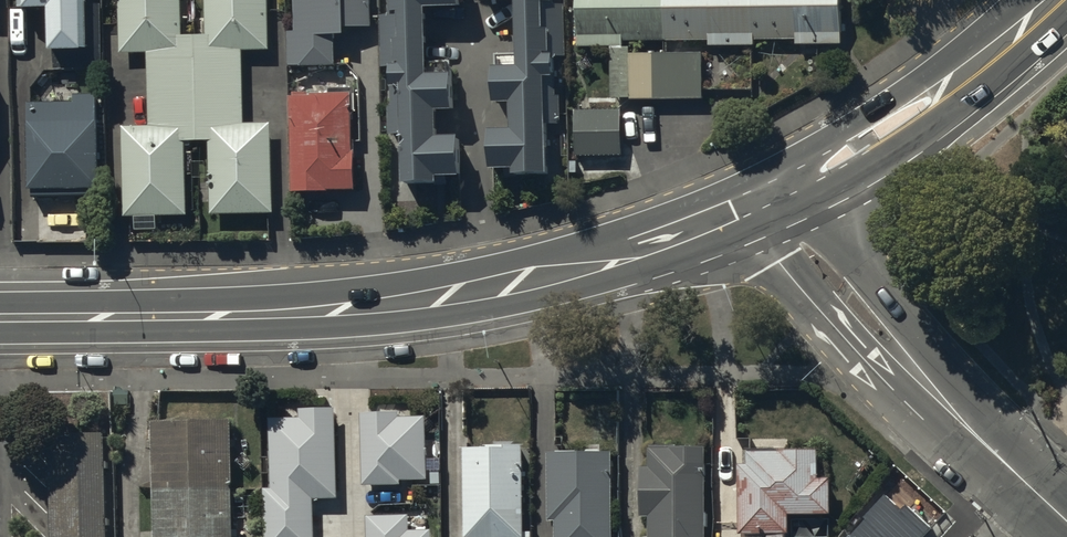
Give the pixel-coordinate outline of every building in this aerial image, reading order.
[(19,1),(49,0),(50,41),(54,41),(54,64),(101,64),(100,2),(88,2),(88,0),(19,0),(19,1)] [(122,133),(124,224),(187,223),(186,151),(210,150),(212,223),(274,222),(272,130),(245,130),(244,58),(271,58),(270,0),(205,0),(205,40),(183,41),(182,0),(118,0),(119,61),(146,60),(148,132),(122,133)] [(286,26),(287,64),(333,63),(333,28),(342,28),(345,21),(368,21),(368,0),(293,0),(293,26),(286,26)] [(439,146),(438,120),(457,120),(456,81),(453,81),(452,63),(427,64),(426,17),(462,16),(461,0),(391,0),(391,13),(381,13),(382,68),(392,68),(393,104),(390,104),(391,136),(401,136),(402,193),(440,192),(440,187),(440,186),(460,185),(460,145),(439,146)] [(517,7),(517,54),(495,54),(495,108),(514,108),(514,134),(491,134),(491,173),(515,173),(515,180),(548,180),(547,128),(563,128),(563,93),(557,93),(557,58),(566,58),(565,2),(554,2),(554,0),(482,0),(482,7),(517,7)] [(576,55),(611,55),(611,105),(703,105),(703,48),(708,49),(708,51),(753,51),(753,46),(794,46),(794,51),(841,51),(841,0),(576,0),(576,55)] [(75,102),(29,103),(30,189),(98,189),(98,94),(75,94),(75,102)] [(312,99),(291,99),(292,202),(326,201),(326,199),(357,199),(356,144),(353,144),(352,103),(312,103),(312,99)] [(620,161),(620,115),(572,115),(572,161),(620,161)] [(1051,143),(1066,158),(1066,127),(1051,143)] [(299,401),(299,408),(271,409),(272,483),(263,484),(264,536),(309,536),(308,492),(334,491),(332,400),(299,401)] [(395,406),(364,406),(366,478),(396,478),(396,471),(422,470),(421,410),(395,410),(395,406)] [(155,408),(158,536),(227,536),(224,407),(155,408)] [(642,505),(649,505),(649,536),(701,536),(701,439),(650,439),(650,458),(642,458),(642,505)] [(105,441),(48,442),(50,536),(107,536),(105,441)] [(519,441),(466,442),(468,534),(488,534),(521,533),(519,441)] [(742,536),(788,536),(787,508),(828,507),(827,471),(813,472),(812,446),(747,448),(748,462),(740,463),(742,536)] [(558,536),(608,536),(608,448),(546,448),(547,506),(558,506),(558,536)] [(887,496),(849,536),(921,536),(931,527),(905,503),(900,509),(887,496)] [(368,511),(369,536),(429,536),(429,524),(405,524),(405,510),(368,511)]
